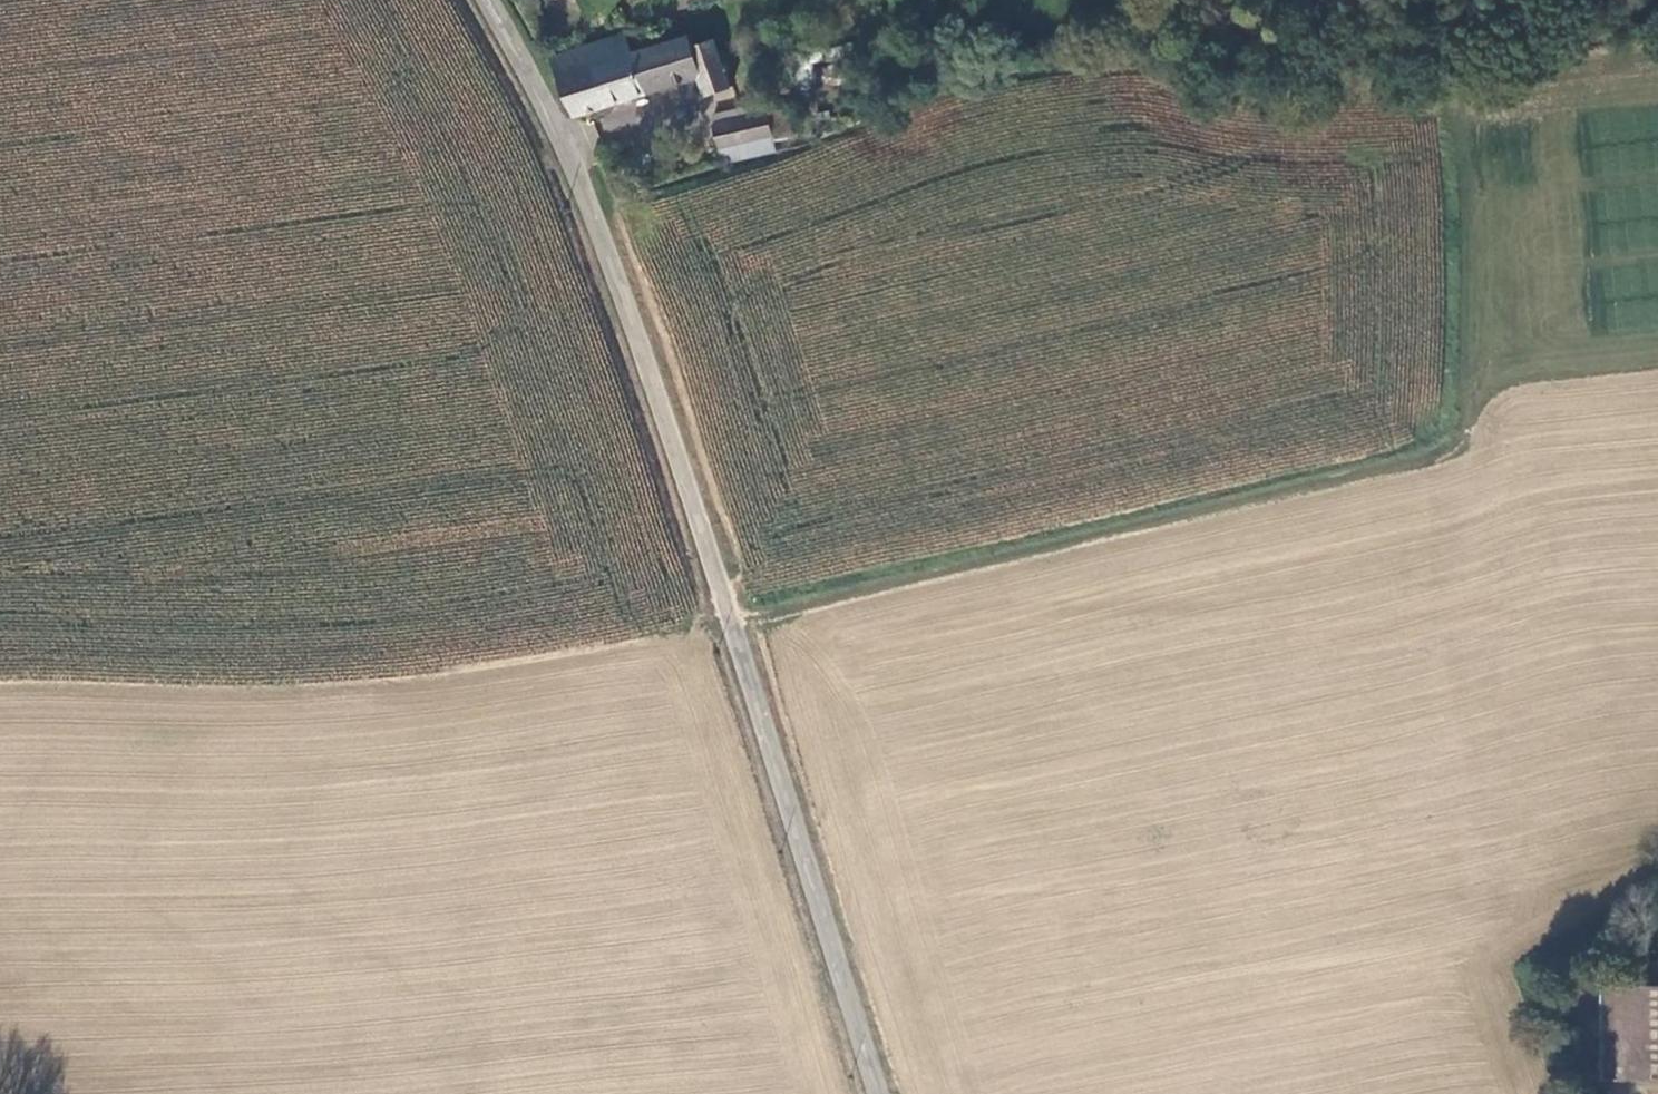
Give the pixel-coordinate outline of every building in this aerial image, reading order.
[(554,59),(580,118),(701,77),(710,96),(735,88),(719,42),(694,48),(690,36),(633,55),(626,35),(554,59)] [(727,166),(781,151),(778,142),(797,136),(792,111),(715,126),(727,166)] [(822,138),(837,133),(837,121),(822,121),(822,138)] [(1602,986),(1602,1081),(1618,1081),(1618,1082),(1657,1082),(1657,986),(1602,986)]
